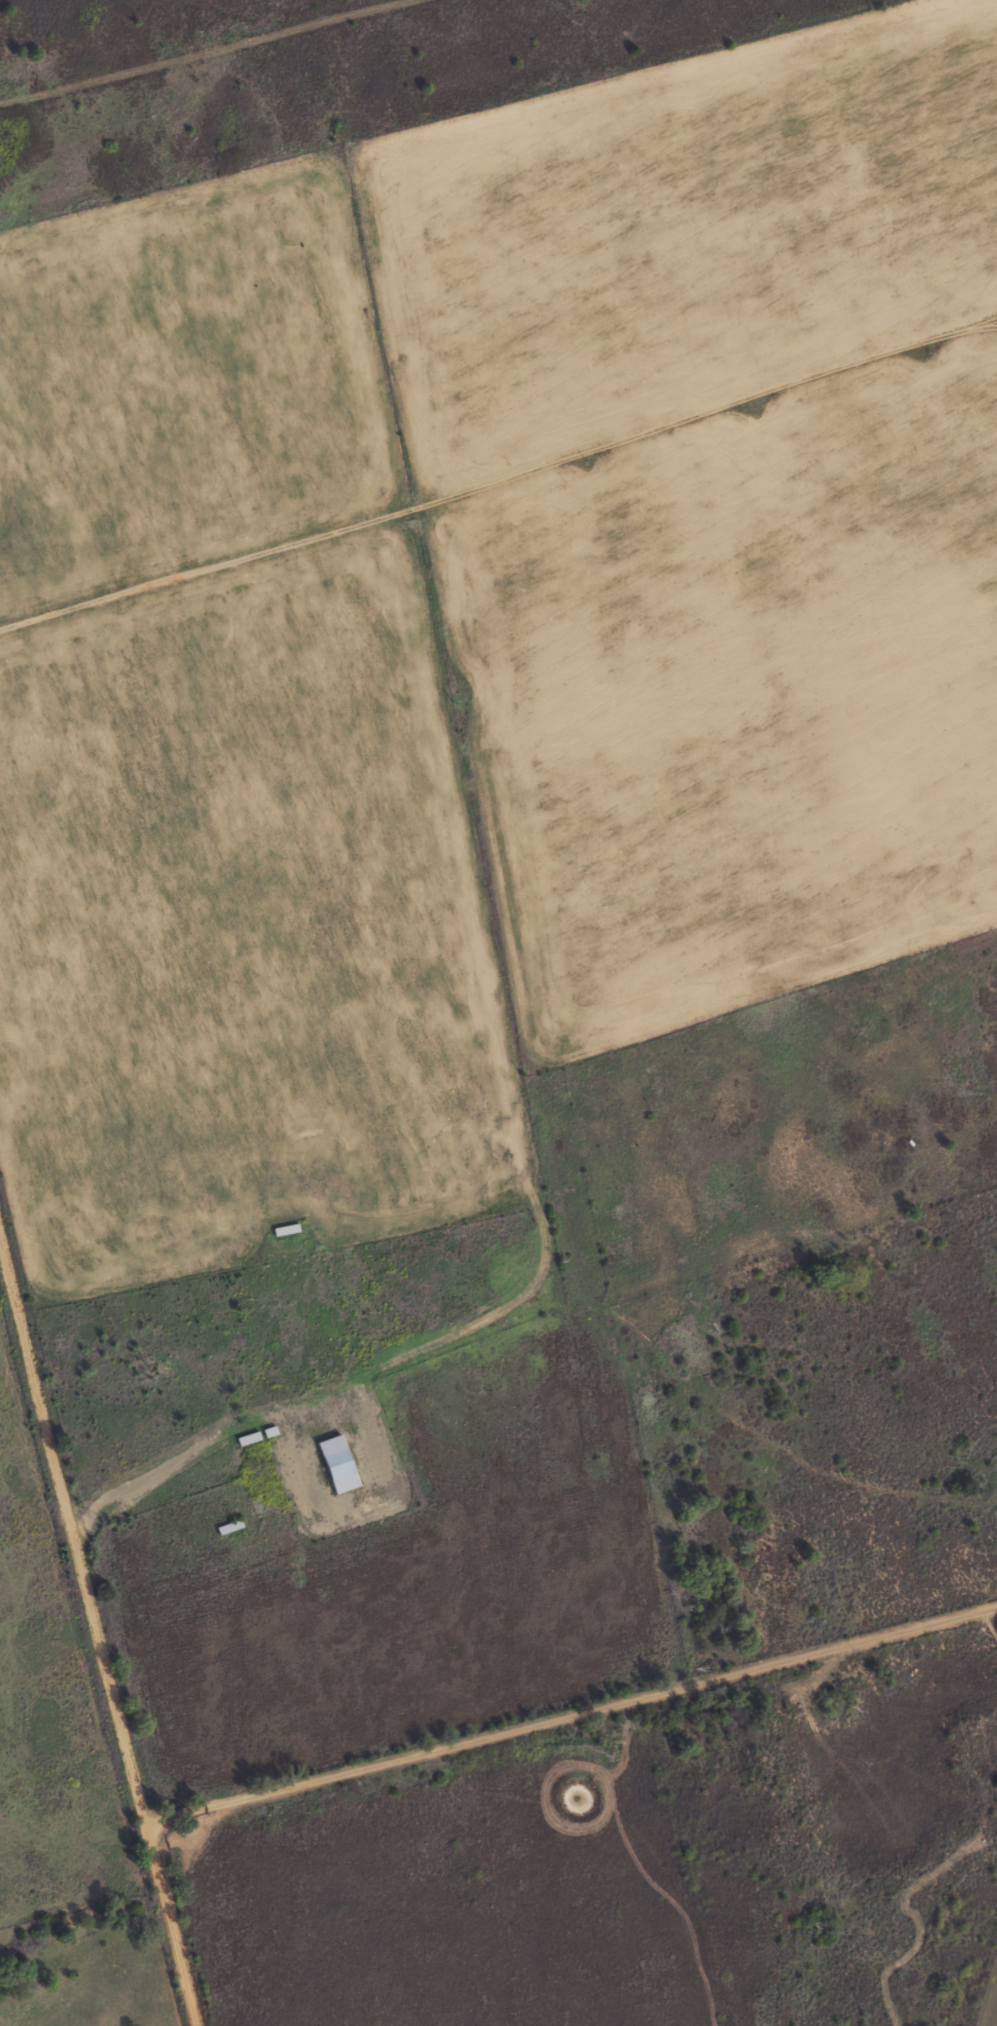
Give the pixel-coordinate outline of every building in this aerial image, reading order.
[(262,1438),(259,1429),(270,1425),(273,1434),(262,1438)] [(235,1445),(232,1437),(253,1431),(256,1439),(235,1445)] [(354,1484),(335,1433),(312,1442),(331,1493),(354,1484)] [(214,1535),(211,1527),(235,1519),(238,1526),(214,1535)]
